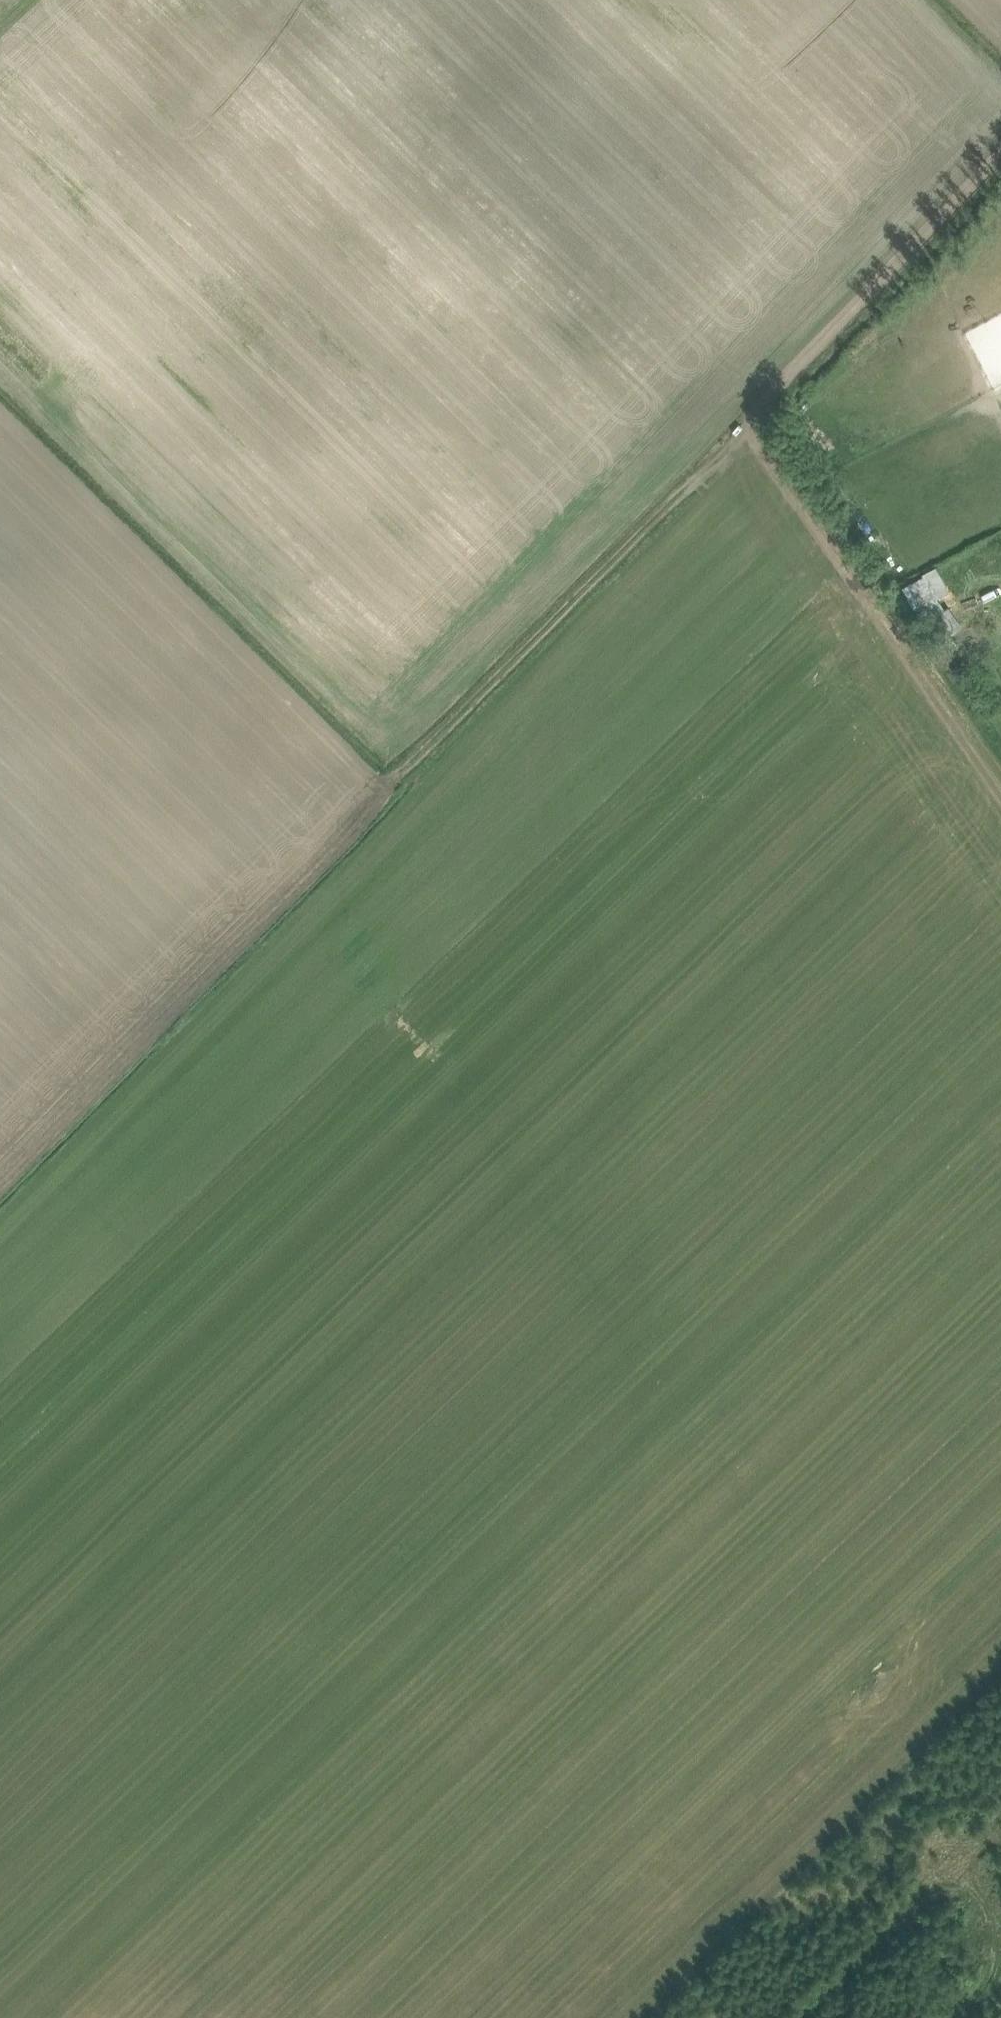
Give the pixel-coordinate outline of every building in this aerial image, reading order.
[(902,587),(943,650),(954,643),(950,636),(964,628),(949,605),(943,609),(935,598),(942,593),(928,573),(902,587)]
